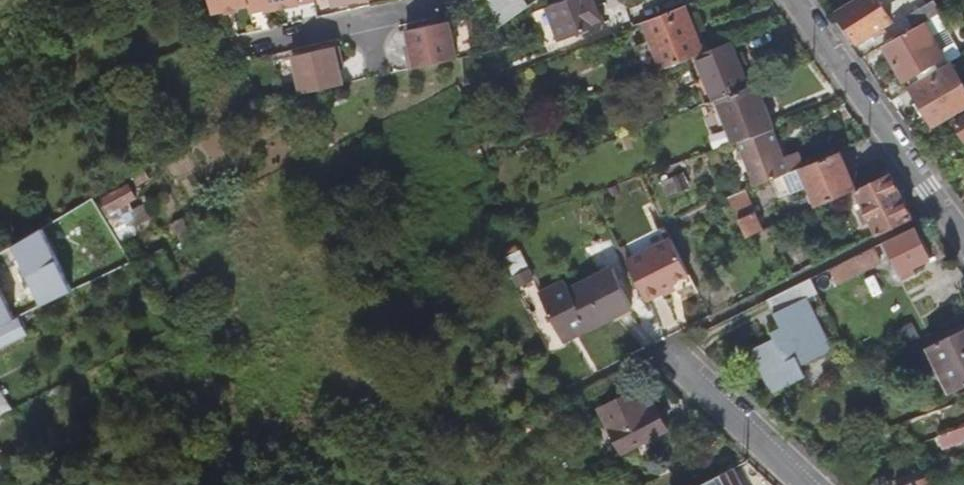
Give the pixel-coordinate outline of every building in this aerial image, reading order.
[(268,9),(266,0),(209,0),(212,14),(226,11),(237,8),(250,5),(252,13),(268,9)] [(268,9),(269,12),(318,0),(266,0),(268,9)] [(525,9),(519,0),(485,0),(495,21),(498,28),(525,9)] [(530,6),(525,0),(519,0),(525,9),(530,6)] [(597,0),(570,0),(549,8),(562,41),(606,24),(597,0)] [(881,0),(862,0),(841,13),(859,42),(874,32),(877,36),(888,30),(885,26),(894,20),(881,0)] [(943,13),(935,1),(910,16),(916,28),(926,22),(940,15),(943,13)] [(663,69),(696,56),(703,53),(685,7),(644,23),(663,69)] [(916,28),(885,46),(905,82),(909,79),(912,86),(951,63),(963,56),(940,15),(926,22),(916,28)] [(408,54),(412,69),(459,59),(450,21),(408,30),(413,52),(408,54)] [(717,99),(748,87),(731,42),(703,53),(696,56),(714,100),(717,99)] [(341,47),(294,57),(302,94),(345,84),(341,63),(344,62),(341,47)] [(912,86),(936,127),(963,110),(963,84),(951,63),(912,86)] [(742,140),(772,129),(775,128),(756,84),(748,87),(717,99),(721,111),(723,111),(733,143),(742,140)] [(772,180),(784,175),(799,169),(792,151),(781,156),(772,129),(742,140),(758,185),(772,180)] [(820,205),(856,189),(839,152),(799,169),(784,175),(791,191),(809,183),(820,205)] [(879,234),(914,217),(892,174),(858,191),(865,207),(860,210),(866,224),(873,220),(879,234)] [(780,197),(791,191),(784,175),(772,180),(780,197)] [(122,239),(142,231),(138,222),(155,215),(149,200),(140,203),(134,189),(106,199),(122,239)] [(748,237),(764,228),(746,190),(728,198),(748,237)] [(782,252),(794,246),(783,222),(771,228),(782,252)] [(648,300),(676,286),(675,282),(691,274),(667,225),(622,247),(648,300)] [(918,270),(916,266),(933,258),(918,226),(886,242),(903,277),(918,270)] [(839,282),(883,262),(876,247),(832,268),(839,282)] [(532,282),(517,253),(504,259),(518,289),(532,282)] [(634,307),(615,268),(570,289),(569,290),(589,329),(634,307)] [(803,366),(832,351),(807,300),(820,294),(813,278),(769,300),(783,326),(772,331),(776,338),(755,348),(777,391),(808,376),(803,366)] [(566,281),(540,294),(564,341),(589,329),(569,290),(570,289),(566,281)] [(25,336),(19,322),(0,331),(0,348),(25,336)] [(963,374),(963,330),(931,347),(948,380),(963,374)] [(963,385),(963,374),(948,380),(953,391),(963,385)] [(622,451),(669,429),(658,405),(649,409),(639,389),(601,408),(622,451)] [(963,434),(963,422),(939,432),(943,443),(963,434)] [(728,471),(702,484),(736,484),(728,471)] [(901,481),(902,484),(932,484),(929,479),(918,484),(915,476),(901,481)]
